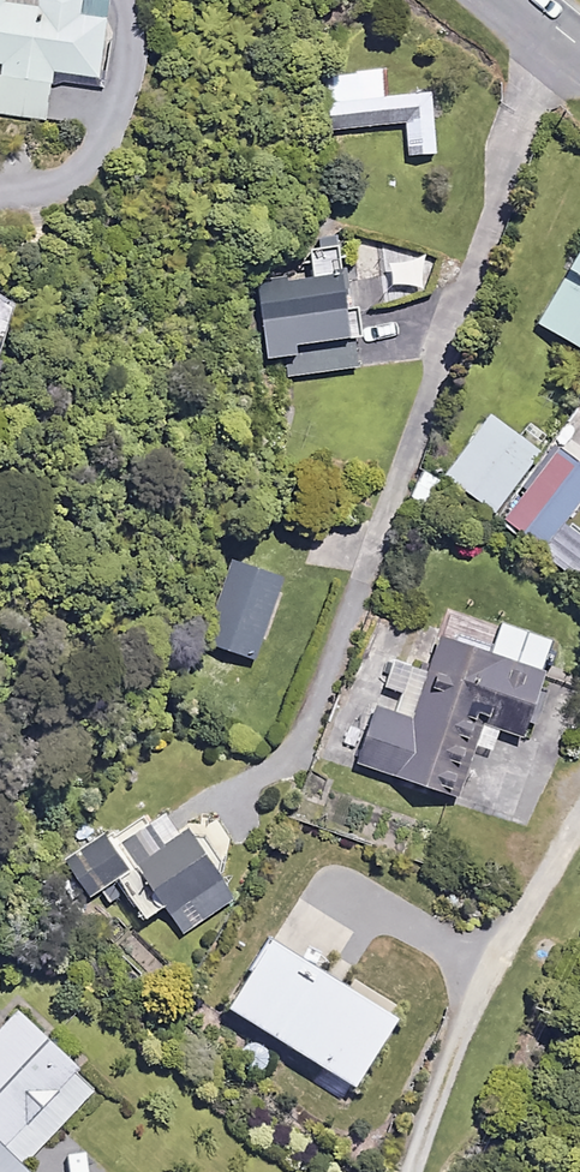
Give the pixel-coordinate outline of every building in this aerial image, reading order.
[(51,118),(57,71),(104,78),(113,19),(86,15),(88,0),(0,0),(0,111),(51,118)] [(388,68),(323,71),(325,128),(409,124),(411,156),(440,154),(437,93),(389,95),(388,68)] [(440,260),(388,249),(377,299),(387,305),(433,292),(440,260)] [(313,278),(261,283),(271,378),(361,369),(352,273),(343,273),(341,251),(311,254),(313,278)] [(544,321),(579,345),(579,267),(544,321)] [(0,290),(0,394),(10,364),(3,361),(24,298),(0,290)] [(545,453),(497,416),(451,475),(499,512),(545,453)] [(563,447),(509,520),(550,551),(579,511),(579,460),(563,447)] [(285,580),(232,562),(206,642),(258,660),(285,580)] [(554,674),(448,639),(421,721),(384,709),(365,765),(461,797),(485,723),(532,739),(554,674)] [(192,932),(242,894),(228,875),(247,861),(211,814),(170,845),(153,822),(127,842),(156,881),(136,896),(154,920),(172,906),(192,932)] [(128,867),(103,833),(68,859),(92,893),(128,867)] [(411,1019),(282,939),(239,1008),(368,1088),(411,1019)] [(24,1004),(0,1030),(0,1171),(35,1171),(29,1166),(99,1091),(78,1072),(87,1063),(24,1004)]
